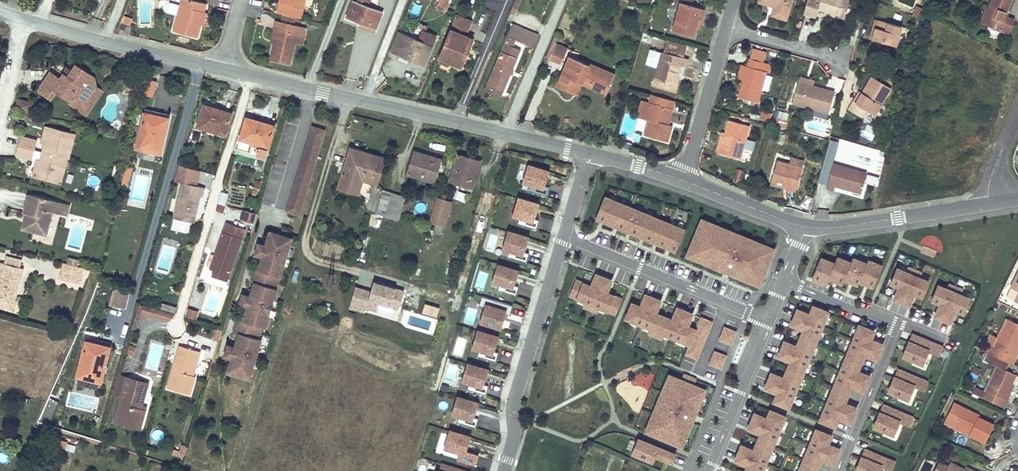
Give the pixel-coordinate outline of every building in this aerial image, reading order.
[(205,13),(208,4),(192,0),(183,0),(174,31),(198,38),(202,25),(200,24),(203,12),(205,13)] [(277,13),(282,14),(296,18),(301,19),(306,0),(280,0),(277,13)] [(369,28),(371,22),(377,25),(382,12),(362,5),(364,0),(353,0),(352,1),(345,18),(369,28)] [(436,8),(443,11),(448,0),(440,0),(436,8)] [(520,0),(515,0),(512,7),(510,13),(514,14),(520,0)] [(759,3),(775,8),(773,16),(787,20),(792,0),(760,0),(759,3)] [(817,9),(845,16),(849,0),(808,0),(805,14),(815,17),(816,14),(817,9)] [(988,10),(986,9),(981,23),(1007,34),(1013,21),(1005,17),(1011,0),(992,0),(988,10)] [(177,13),(179,3),(172,1),(169,11),(177,13)] [(696,28),(699,19),(703,20),(705,9),(682,3),(674,31),(694,36),(696,28)] [(295,22),(296,18),(282,14),(281,19),(295,22)] [(125,16),(122,23),(128,26),(131,18),(125,16)] [(463,52),(468,39),(464,37),(470,23),(457,17),(440,59),(460,67),(466,53),(463,52)] [(299,26),(276,20),(274,28),(277,29),(273,43),(270,59),(290,64),(295,42),(299,26)] [(902,27),(878,20),(873,40),(896,46),(902,27)] [(305,27),(299,26),(295,42),(301,44),(305,27)] [(531,49),(536,36),(512,26),(507,38),(514,41),(531,49)] [(391,52),(422,65),(434,35),(422,30),(417,42),(398,34),(391,52)] [(511,50),(514,41),(507,38),(503,47),(511,50)] [(558,39),(554,38),(545,58),(549,60),(555,45),(558,39)] [(471,41),(468,39),(463,52),(466,53),(471,41)] [(689,46),(669,40),(665,52),(664,52),(654,85),(676,91),(680,78),(678,78),(682,66),(687,67),(690,59),(685,57),(689,46)] [(567,50),(555,45),(549,60),(561,65),(567,50)] [(498,98),(518,53),(511,50),(503,47),(501,53),(500,53),(484,91),(498,98)] [(569,85),(570,80),(581,85),(605,94),(614,74),(589,64),(588,66),(568,58),(559,81),(569,85)] [(750,59),(748,67),(744,80),(739,98),(758,103),(767,72),(762,71),(764,63),(750,59)] [(744,80),(748,67),(742,65),(738,78),(744,80)] [(86,103),(98,87),(96,78),(79,66),(71,78),(66,74),(56,89),(73,101),(77,96),(86,103)] [(814,82),(800,78),(799,83),(812,86),(814,82)] [(857,104),(854,103),(849,110),(863,118),(867,111),(875,116),(891,89),(873,78),(863,94),(857,104)] [(151,97),(155,83),(143,80),(142,84),(139,94),(151,97)] [(581,85),(570,80),(569,85),(579,89),(581,85)] [(812,86),(799,83),(793,104),(829,113),(835,93),(812,86)] [(86,103),(77,96),(73,101),(71,104),(85,115),(103,91),(98,87),(86,103)] [(863,94),(860,92),(854,103),(857,104),(863,94)] [(148,110),(151,97),(139,94),(136,108),(145,110),(148,111),(148,110)] [(676,102),(652,95),(646,119),(650,121),(646,136),(669,142),(673,126),(670,125),(666,124),(670,109),(674,110),(676,102)] [(31,115),(34,104),(18,99),(15,110),(31,115)] [(203,106),(196,127),(224,135),(230,114),(203,106)] [(769,122),(772,112),(761,109),(758,119),(769,122)] [(145,110),(143,114),(152,116),(151,119),(167,123),(169,116),(148,110),(148,111),(145,110)] [(152,116),(143,114),(136,149),(159,154),(160,155),(167,123),(151,119),(152,116)] [(775,125),(786,128),(789,120),(777,117),(775,125)] [(246,118),(240,139),(260,145),(257,155),(265,157),(274,127),(246,118)] [(730,120),(726,133),(723,145),(719,144),(717,152),(740,158),(743,148),(746,139),(749,126),(730,120)] [(49,127),(46,141),(45,143),(43,152),(41,161),(40,164),(37,163),(34,176),(60,183),(67,158),(68,158),(75,133),(49,127)] [(298,217),(323,133),(311,129),(286,214),(298,217)] [(37,141),(21,137),(17,155),(33,159),(35,150),(37,141)] [(746,139),(743,148),(754,151),(756,142),(746,139)] [(159,154),(136,149),(134,156),(157,161),(159,154)] [(337,188),(351,193),(355,179),(361,181),(377,186),(385,160),(349,149),(344,165),(349,167),(347,171),(343,169),(337,188)] [(423,159),(424,157),(413,153),(407,175),(433,183),(437,168),(432,167),(433,162),(423,159)] [(439,162),(424,157),(423,159),(433,162),(432,167),(437,168),(439,162)] [(471,189),(472,185),(471,185),(474,173),(475,174),(479,163),(457,157),(449,182),(471,189)] [(778,161),(773,180),(789,184),(788,188),(797,191),(803,167),(778,161)] [(182,182),(173,217),(194,222),(200,194),(202,195),(204,186),(196,185),(200,170),(179,162),(173,180),(182,182)] [(123,164),(119,185),(127,186),(132,166),(123,164)] [(548,171),(527,164),(522,181),(529,183),(527,190),(546,196),(548,186),(544,185),(548,171)] [(868,173),(834,164),(828,187),(836,189),(837,185),(863,192),(868,173)] [(355,179),(351,193),(357,194),(361,181),(355,179)] [(789,184),(773,180),(772,184),(788,188),(789,184)] [(466,201),(468,192),(456,189),(454,199),(466,201)] [(224,206),(227,195),(221,193),(221,195),(218,204),(224,206)] [(385,217),(391,197),(382,194),(376,214),(385,217)] [(689,229),(608,194),(600,219),(679,253),(689,229)] [(69,217),(72,205),(32,195),(27,213),(29,213),(33,214),(31,224),(26,222),(25,229),(49,235),(55,213),(69,217)] [(391,197),(385,217),(397,221),(404,199),(391,195),(391,197)] [(538,204),(517,197),(512,214),(519,216),(516,223),(535,229),(538,219),(534,218),(538,204)] [(443,226),(450,202),(436,198),(429,222),(436,224),(433,232),(439,234),(442,226),(443,226)] [(224,206),(218,204),(216,212),(223,214),(224,206)] [(243,211),(240,221),(253,224),(256,214),(243,211)] [(777,249),(701,217),(687,255),(761,287),(777,249)] [(244,230),(227,224),(215,256),(219,258),(215,270),(213,276),(226,280),(244,230)] [(528,237),(507,231),(502,247),(508,249),(506,256),(525,262),(528,253),(523,251),(528,237)] [(264,330),(275,291),(278,279),(279,280),(291,241),(291,240),(268,233),(264,247),(267,248),(263,260),(261,259),(257,272),(254,271),(250,284),(253,285),(249,298),(252,299),(248,311),(245,310),(241,323),(236,321),(232,334),(238,336),(234,349),(236,350),(233,362),(230,361),(226,375),(248,381),(260,342),(257,341),(260,329),(264,330)] [(267,248),(264,247),(257,245),(253,257),(261,259),(263,260),(267,248)] [(219,258),(215,256),(211,269),(215,270),(219,258)] [(835,262),(820,256),(811,279),(827,286),(829,279),(835,262)] [(851,261),(838,256),(835,262),(829,279),(844,284),(845,280),(851,261)] [(867,263),(853,257),(851,261),(845,280),(859,286),(861,282),(867,263)] [(7,264),(23,268),(24,261),(8,258),(7,264)] [(883,265),(869,259),(867,263),(861,282),(875,288),(883,265)] [(2,263),(0,273),(0,284),(4,285),(2,290),(1,292),(0,295),(0,307),(12,310),(14,303),(18,300),(25,269),(23,268),(7,264),(2,263)] [(81,266),(67,263),(63,280),(76,283),(81,266)] [(518,270),(497,264),(492,280),(498,282),(496,289),(515,295),(518,286),(513,284),(518,270)] [(906,271),(896,267),(888,284),(896,287),(891,300),(910,308),(914,294),(923,297),(929,279),(920,276),(922,269),(908,264),(906,271)] [(617,280),(598,273),(594,286),(586,283),(580,301),(588,304),(585,311),(600,316),(602,309),(615,314),(620,297),(613,294),(617,280)] [(398,309),(403,291),(373,282),(370,292),(355,287),(349,307),(364,312),(366,308),(377,311),(379,304),(398,309)] [(946,288),(936,284),(928,301),(936,304),(931,317),(950,325),(954,311),(963,314),(969,297),(960,294),(962,287),(948,282),(946,288)] [(126,308),(130,290),(113,287),(110,304),(126,308)] [(1017,292),(1010,289),(1006,297),(1012,301),(1017,292)] [(640,304),(632,302),(625,319),(650,330),(648,336),(663,341),(665,336),(690,346),(696,329),(690,326),(694,314),(677,307),(672,318),(659,312),(663,300),(645,294),(640,304)] [(509,314),(512,305),(481,295),(478,304),(484,306),(479,321),(500,327),(505,313),(509,314)] [(252,299),(249,298),(241,296),(238,308),(245,310),(248,311),(252,299)] [(149,313),(152,305),(140,301),(136,314),(143,316),(145,311),(149,313)] [(174,312),(175,313),(177,306),(163,302),(161,308),(174,312)] [(774,402),(791,409),(831,312),(813,304),(810,313),(797,307),(790,325),(803,330),(797,344),(783,339),(777,358),(789,364),(783,377),(771,372),(765,390),(777,394),(774,402)] [(174,312),(161,308),(152,305),(149,313),(168,319),(173,315),(174,312)] [(195,319),(197,311),(187,308),(185,316),(195,319)] [(715,324),(701,318),(696,329),(690,346),(685,357),(700,362),(715,324)] [(1007,320),(997,339),(993,348),(990,347),(987,354),(1003,361),(1010,365),(1014,358),(1011,356),(1017,342),(1017,326),(1007,320)] [(859,324),(820,421),(837,428),(841,420),(852,426),(859,408),(847,403),(853,389),(866,394),(873,376),(860,372),(866,357),(879,361),(886,344),(873,340),(876,331),(859,324)] [(222,329),(217,328),(213,340),(218,341),(222,329)] [(739,333),(726,328),(720,343),(733,349),(739,333)] [(497,336),(477,330),(471,347),(478,349),(476,356),(495,361),(498,352),(493,351),(497,336)] [(907,338),(909,339),(901,358),(923,367),(929,351),(938,355),(941,346),(909,332),(907,338)] [(985,344),(993,348),(997,339),(989,335),(985,344)] [(94,344),(86,341),(76,376),(100,382),(109,351),(111,344),(95,339),(94,344)] [(144,367),(157,371),(164,345),(152,342),(144,367)] [(133,354),(136,346),(128,344),(126,352),(133,354)] [(195,376),(193,376),(190,375),(195,359),(198,360),(200,351),(180,345),(167,388),(189,395),(195,376)] [(233,362),(236,350),(234,349),(226,347),(222,359),(230,361),(233,362)] [(729,357),(717,352),(711,367),(724,372),(729,357)] [(995,365),(1000,368),(1003,361),(987,354),(984,352),(981,359),(995,365)] [(487,369),(466,363),(461,380),(468,382),(466,389),(485,395),(488,385),(483,384),(487,369)] [(1004,400),(1001,399),(1009,383),(1013,374),(1000,368),(995,365),(983,390),(980,397),(1001,407),(1004,400)] [(893,372),(895,373),(887,392),(910,401),(916,385),(924,389),(927,380),(895,366),(893,372)] [(641,410),(655,375),(638,368),(632,383),(621,379),(613,399),(641,410)] [(976,382),(979,375),(972,372),(969,379),(976,382)] [(706,389),(668,373),(644,431),(684,449),(706,389)] [(145,395),(148,383),(137,380),(127,377),(114,422),(139,429),(145,410),(141,409),(145,395)] [(1009,383),(1001,399),(1004,400),(1012,385),(1009,383)] [(980,397),(983,390),(973,385),(970,392),(980,397)] [(477,403),(456,396),(451,413),(458,415),(456,422),(475,428),(477,418),(473,417),(477,403)] [(49,399),(43,416),(51,419),(56,401),(49,399)] [(879,407),(880,408),(873,426),(895,435),(901,420),(910,424),(912,414),(881,401),(879,407)] [(959,405),(951,423),(966,430),(965,433),(981,441),(990,423),(975,416),(976,414),(959,405)] [(770,408),(767,418),(754,412),(747,430),(759,436),(754,450),(740,444),(734,462),(747,467),(745,470),(767,470),(788,416),(770,408)] [(951,423),(949,426),(965,433),(966,430),(951,423)] [(816,428),(799,470),(819,470),(823,462),(835,467),(843,449),(830,444),(834,434),(816,428)] [(465,451),(469,436),(449,430),(444,447),(459,452),(457,458),(475,464),(478,455),(465,451)] [(677,453),(638,437),(632,454),(654,464),(656,458),(673,465),(677,453)] [(74,451),(76,444),(61,440),(59,448),(74,451)] [(187,446),(182,445),(180,452),(173,450),(171,455),(179,457),(183,459),(187,446)] [(864,454),(856,470),(882,470),(884,466),(893,470),(896,461),(864,447),(862,453),(864,454)] [(944,465),(935,460),(930,470),(967,470),(961,468),(946,461),(944,465)]
